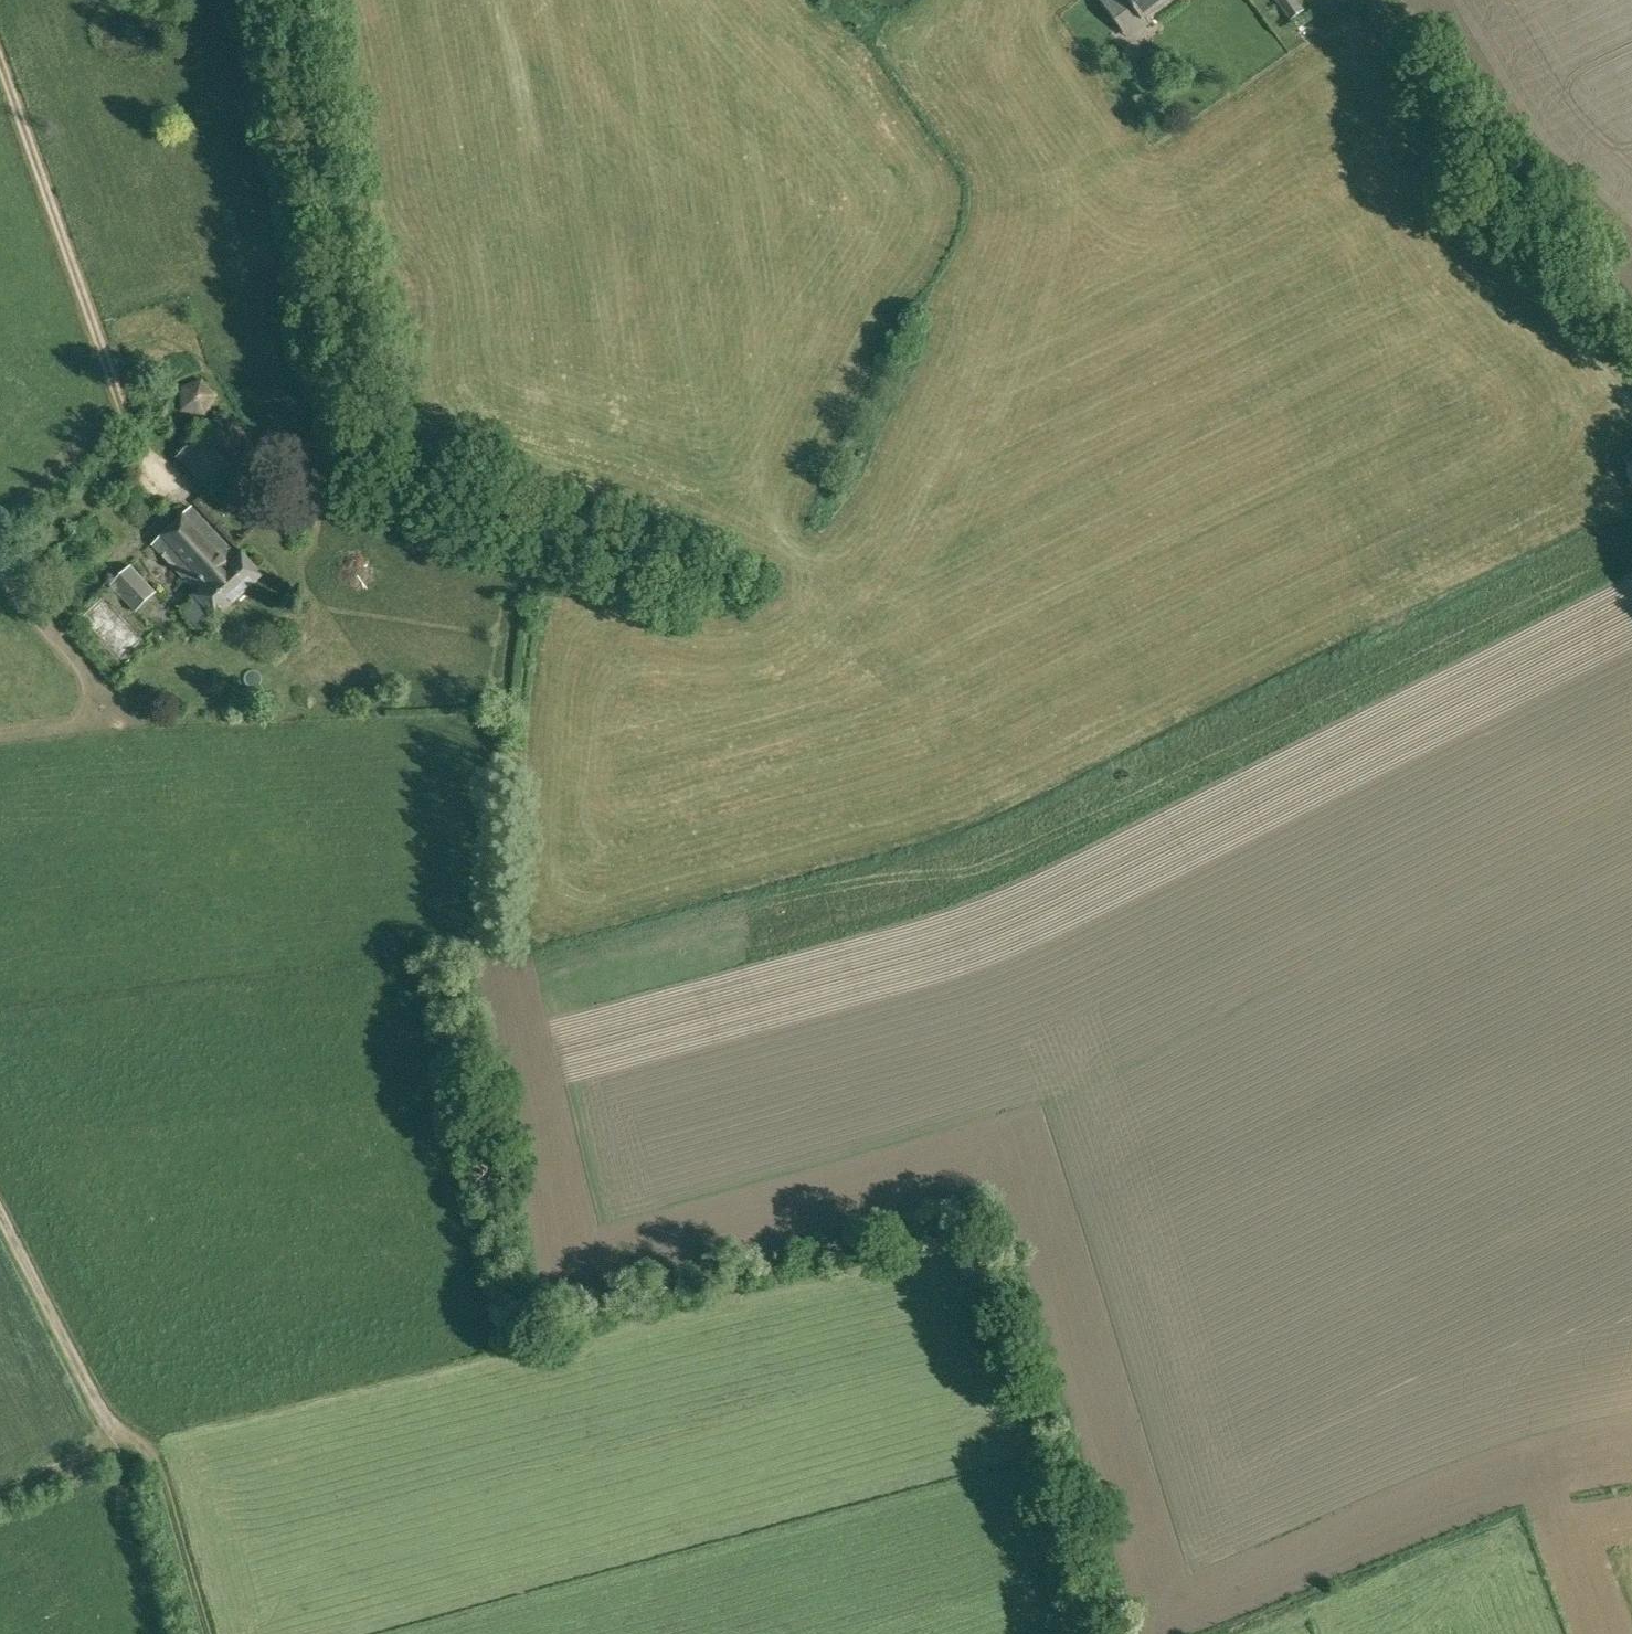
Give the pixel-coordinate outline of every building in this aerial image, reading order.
[(1126,36),(1144,22),(1141,19),(1167,0),(1099,0),(1126,36)] [(1289,21),(1301,12),(1293,0),(1274,0),(1289,21)] [(182,409),(205,414),(216,395),(201,379),(181,386),(182,409)] [(175,457),(208,490),(233,466),(201,433),(175,457)] [(194,596),(215,619),(262,575),(241,552),(237,556),(191,508),(152,544),(197,592),(194,596)] [(109,586),(135,612),(156,592),(130,565),(109,586)] [(132,656),(149,640),(112,603),(96,620),(132,656)]
